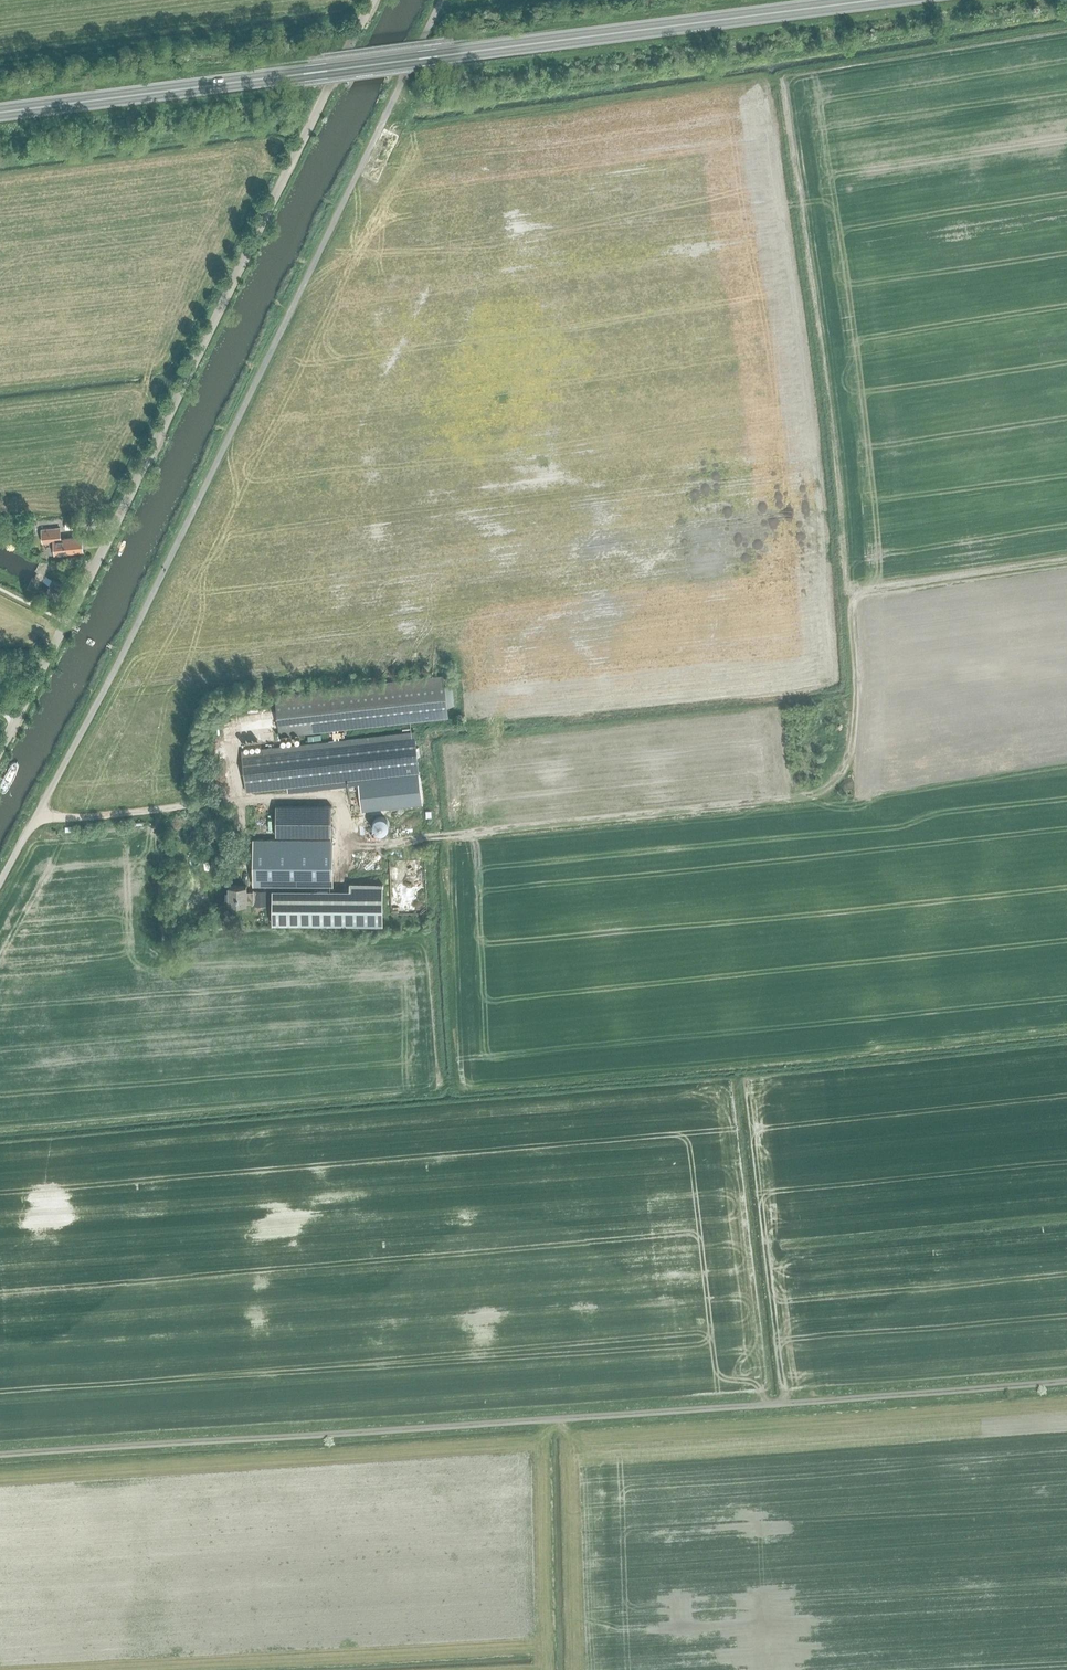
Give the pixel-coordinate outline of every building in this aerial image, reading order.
[(83,537),(73,538),(62,539),(60,527),(42,528),(42,541),(52,540),(53,540),(55,554),(74,552),(82,551),(82,547),(84,547),(86,544),(87,544),(86,540),(83,537)] [(63,585),(52,580),(45,593),(56,599),(63,585)] [(445,686),(443,674),(274,693),(279,736),(448,717),(447,706),(455,705),(453,685),(445,686)] [(420,772),(416,730),(241,749),(245,791),(359,778),(420,772)] [(420,772),(359,778),(362,812),(423,806),(420,772)] [(332,835),(331,805),(276,806),(276,835),(332,835)] [(379,816),(376,829),(389,832),(392,819),(379,816)] [(332,885),(332,839),(253,839),(254,885),(332,885)] [(272,889),(272,923),(382,923),(382,883),(349,883),(349,889),(332,889),(272,889)] [(247,885),(228,885),(228,902),(253,902),(253,890),(246,890),(247,885)] [(255,906),(266,905),(266,890),(255,890),(255,906)]
